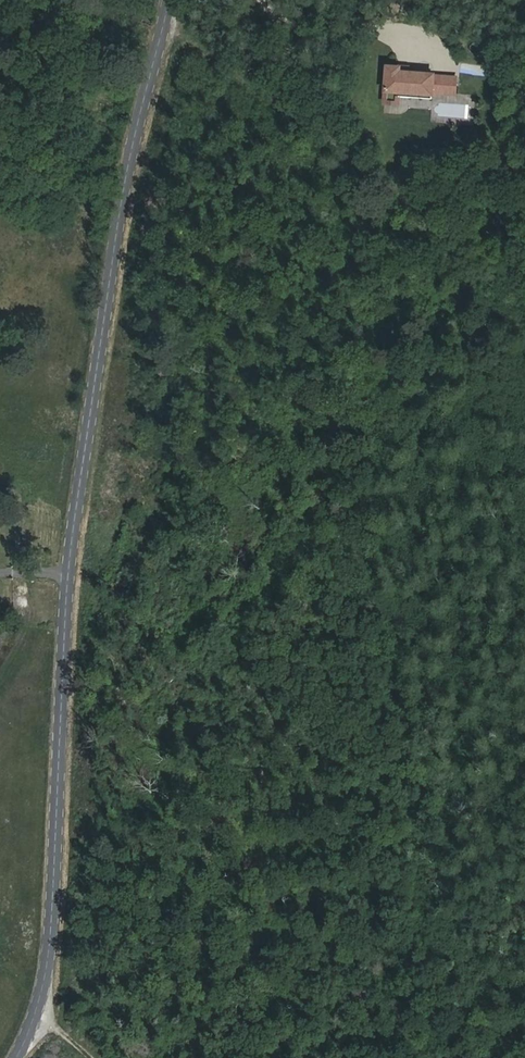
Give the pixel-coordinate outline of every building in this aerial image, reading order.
[(399,71),(399,66),(387,65),(383,103),(398,104),(398,96),(399,91),(433,94),(433,92),(454,94),(456,76),(408,72),(399,71)] [(432,99),(433,94),(399,91),(398,96),(432,99)]
